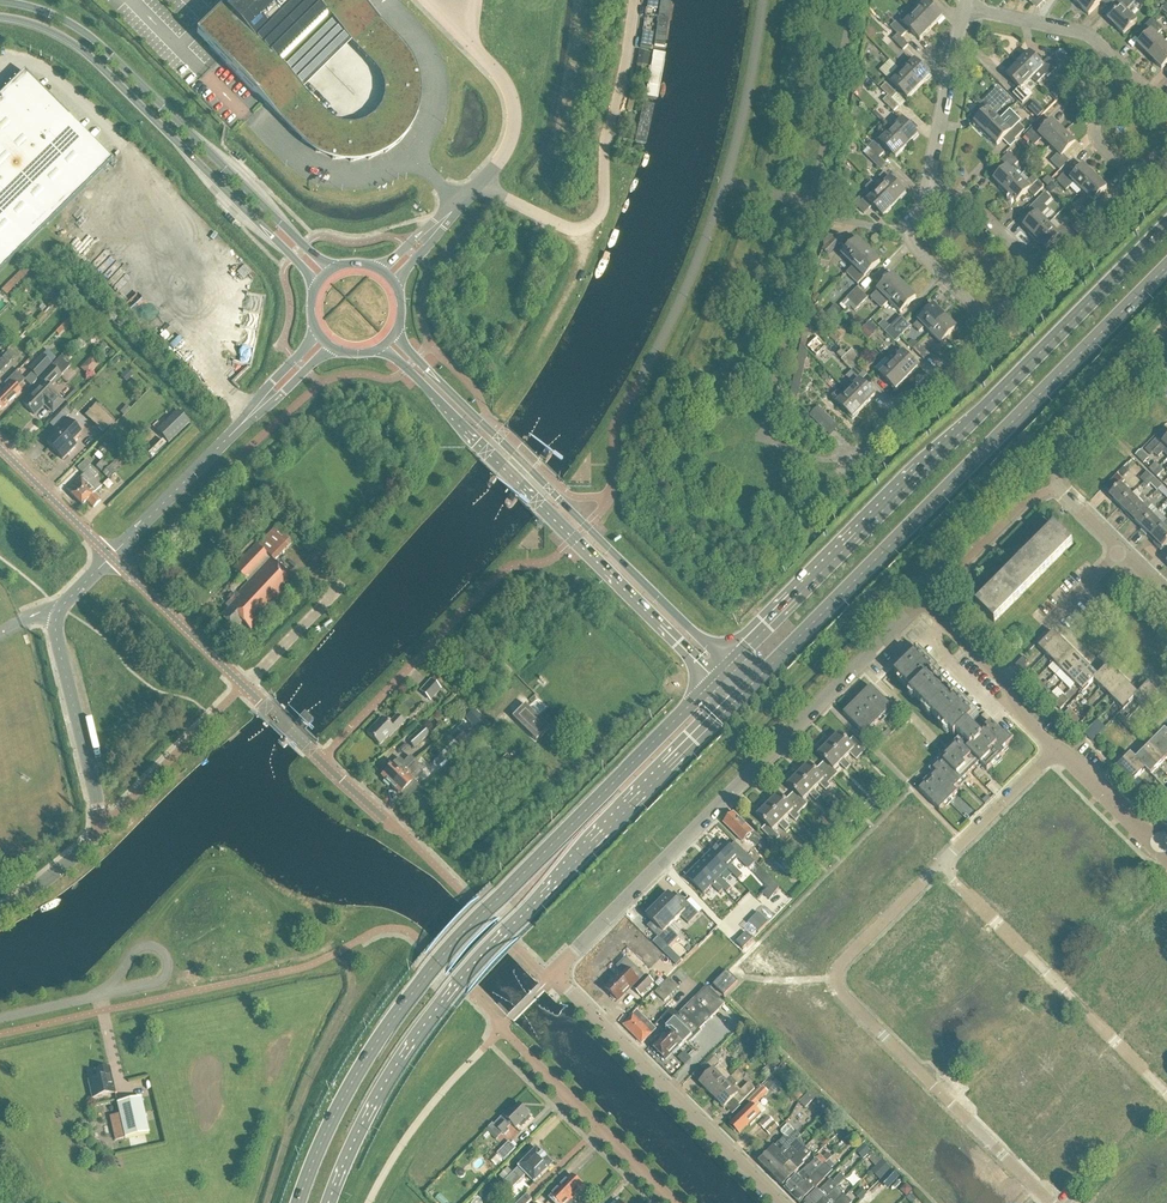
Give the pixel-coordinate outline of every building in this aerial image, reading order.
[(228,17),(222,11),(197,36),(220,59),(225,64),(225,65),(227,67),(235,75),(237,77),(240,81),(254,95),(264,104),(266,107),(266,106),(274,114),(276,117),(279,119),(287,126),(289,128),(288,129),(291,131),(301,136),(303,138),(301,142),(304,143),(314,147),(317,148),(315,154),(318,154),(329,155),(332,156),(332,161),(335,160),(346,159),(346,160),(349,159),(350,163),(353,162),(364,159),(367,158),(368,161),(371,160),(371,159),(381,154),(384,153),(385,154),(388,152),(397,145),(397,146),(400,143),(402,140),(409,131),(409,132),(411,128),(410,127),(411,124),(417,115),(418,112),(416,111),(417,107),(416,107),(420,97),(421,94),(417,93),(417,90),(418,79),(419,76),(414,76),(413,73),(412,62),(412,59),(406,60),(405,58),(401,47),(402,47),(401,44),(396,46),(395,44),(394,44),(389,34),(388,31),(386,32),(384,30),(377,22),(378,21),(376,19),(373,17),(366,9),(357,0),(245,0),(228,17)] [(526,11),(534,16),(543,3),(539,0),(534,0),(526,11)] [(656,11),(657,0),(649,0),(648,10),(656,11)] [(1078,6),(1089,17),(1101,4),(1108,10),(1119,0),(1083,0),(1078,6)] [(1119,11),(1108,22),(1124,37),(1138,23),(1127,12),(1139,0),(1119,0),(1114,5),(1119,11)] [(927,4),(916,15),(931,31),(943,19),(927,4)] [(659,5),(653,50),(666,52),(673,7),(659,5)] [(1148,12),(1154,17),(1159,12),(1153,7),(1148,12)] [(931,31),(916,15),(912,10),(900,22),(920,42),(931,31)] [(1139,47),(1151,59),(1164,45),(1157,38),(1164,31),(1153,21),(1139,35),(1145,41),(1139,47)] [(891,29),(898,36),(902,39),(907,34),(896,24),(891,29)] [(898,36),(893,41),(904,52),(909,47),(902,39),(898,36)] [(641,46),(650,47),(651,41),(642,39),(641,46)] [(1164,45),(1151,59),(1163,71),(1166,67),(1166,47),(1164,45)] [(647,68),(649,54),(639,52),(637,66),(647,68)] [(1023,60),(1018,65),(1038,84),(1045,77),(1048,79),(1058,70),(1048,60),(1042,67),(1030,54),(1024,61),(1023,60)] [(915,62),(904,73),(919,89),(931,78),(915,62)] [(1038,84),(1018,65),(1013,70),(1013,71),(1007,77),(1020,89),(1013,95),(1023,105),(1032,95),(1030,92),(1038,84)] [(919,89),(904,73),(900,70),(888,81),(908,101),(919,89)] [(112,162),(25,74),(0,98),(0,102),(1,103),(0,103),(0,273),(112,162)] [(1060,86),(1057,90),(1063,96),(1066,92),(1069,89),(1063,83),(1060,86)] [(881,90),(888,98),(889,97),(892,101),(897,96),(886,85),(881,90)] [(632,97),(641,99),(643,93),(638,92),(639,89),(636,88),(634,90),(633,90),(632,97)] [(980,131),(986,137),(1000,122),(992,114),(1007,99),(997,90),(981,106),(987,112),(975,125),(981,131),(980,131)] [(889,97),(888,98),(883,103),(894,113),(899,108),(892,101),(889,97)] [(1038,101),(1032,108),(1041,117),(1048,111),(1038,101)] [(1025,132),(1015,122),(1008,115),(1000,122),(986,137),(991,142),(991,141),(997,147),(1009,135),(1016,141),(1025,132)] [(903,121),(892,132),(907,148),(919,137),(903,121)] [(1043,140),(1051,147),(1065,133),(1060,127),(1059,128),(1053,122),(1041,135),(1035,128),(1026,138),(1035,147),(1043,140)] [(907,148),(892,132),(880,144),(896,159),(907,148)] [(1065,133),(1051,147),(1058,155),(1051,163),(1060,172),(1070,163),(1064,157),(1076,145),(1070,139),(1071,138),(1065,133)] [(869,149),(872,152),(880,160),(880,159),(885,154),(874,144),(869,149)] [(872,152),(867,157),(882,172),(887,167),(880,159),(880,160),(872,152)] [(999,189),(1005,194),(1019,179),(1011,172),(1019,164),(1009,154),(1000,164),(1006,170),(994,182),(1000,188),(999,189)] [(1074,185),(1082,192),(1097,178),(1091,172),(1091,173),(1085,167),(1073,179),(1066,173),(1057,183),(1067,192),(1074,185)] [(886,184),(880,191),(895,207),(906,196),(891,181),(892,180),(885,174),(880,179),(886,184)] [(1048,188),(1051,185),(1053,183),(1048,177),(1043,183),(1048,188)] [(1035,198),(1044,189),(1033,178),(1025,186),(1019,179),(1005,194),(1010,199),(1011,199),(1017,205),(1029,192),(1035,198)] [(1097,178),(1082,192),(1090,200),(1082,208),(1092,217),(1101,208),(1095,202),(1107,190),(1101,184),(1102,183),(1097,178)] [(895,207),(880,191),(872,183),(871,184),(872,184),(866,190),(869,196),(863,203),(859,200),(854,205),(865,216),(873,207),(884,218),(895,207)] [(1051,185),(1048,188),(1046,190),(1051,195),(1057,190),(1051,185)] [(1028,236),(1034,241),(1049,226),(1041,218),(1049,210),(1045,207),(1051,200),(1046,194),(1030,210),(1036,216),(1023,229),(1029,235),(1028,236)] [(1049,226),(1034,241),(1039,246),(1040,245),(1046,251),(1058,239),(1065,245),(1074,236),(1064,226),(1057,234),(1049,226)] [(822,250),(825,254),(829,257),(840,246),(830,236),(824,242),(823,249),(822,250)] [(842,257),(854,269),(869,253),(858,242),(842,257)] [(869,253),(854,269),(847,275),(858,287),(880,264),(869,253)] [(888,304),(905,288),(894,277),(877,293),(871,299),(882,311),(888,304)] [(905,288),(888,304),(900,316),(916,299),(905,288)] [(847,300),(852,305),(863,294),(858,289),(847,300)] [(863,294),(852,305),(858,310),(868,299),(863,294)] [(817,295),(811,300),(815,304),(820,299),(817,295)] [(845,312),(852,305),(847,300),(840,307),(845,312)] [(930,334),(946,318),(935,307),(919,323),(914,328),(919,334),(925,329),(930,334)] [(901,317),(890,328),(896,333),(906,322),(901,317)] [(946,318),(930,334),(942,345),(957,329),(946,318)] [(911,328),(906,322),(896,333),(901,338),(911,328)] [(870,323),(861,332),(869,341),(875,335),(874,334),(877,331),(870,323)] [(901,338),(896,333),(890,328),(885,333),(896,343),(901,338)] [(821,335),(810,346),(821,356),(831,345),(821,335)] [(85,337),(80,343),(84,347),(89,341),(85,337)] [(914,351),(924,362),(930,356),(919,346),(914,351)] [(898,349),(887,360),(907,381),(919,369),(903,354),(898,349)] [(847,356),(842,351),(837,356),(843,361),(847,356)] [(852,351),(847,356),(858,367),(863,361),(852,351)] [(38,380),(52,366),(51,365),(56,360),(47,352),(43,357),(42,356),(28,370),(38,380)] [(0,362),(0,374),(13,361),(7,355),(0,362)] [(858,367),(847,356),(843,361),(842,361),(853,372),(858,367)] [(88,378),(99,366),(91,359),(80,370),(88,378)] [(56,363),(39,381),(43,386),(23,406),(34,416),(44,406),(52,414),(63,403),(55,395),(49,390),(69,369),(59,360),(56,363)] [(907,381),(887,360),(876,370),(881,375),(881,376),(896,392),(907,381)] [(133,377),(127,371),(120,378),(126,384),(133,377)] [(20,395),(20,394),(16,390),(24,382),(16,373),(4,386),(7,389),(0,396),(0,414),(20,395)] [(855,386),(849,393),(864,409),(876,397),(855,376),(850,381),(855,386)] [(864,409),(849,393),(843,399),(837,394),(832,399),(853,420),(864,409)] [(127,407),(120,414),(123,417),(130,410),(127,407)] [(833,428),(836,425),(819,408),(810,417),(830,436),(835,431),(833,428)] [(188,425),(177,413),(156,433),(168,445),(188,425)] [(93,424),(103,434),(113,423),(103,414),(93,424)] [(73,444),(81,435),(65,420),(51,435),(54,438),(47,446),(63,461),(76,447),(73,444)] [(1166,457),(1166,440),(1163,444),(1157,439),(1146,451),(1151,456),(1154,453),(1159,459),(1164,454),(1166,457)] [(98,451),(104,457),(110,451),(104,445),(98,451)] [(1136,457),(1144,465),(1149,460),(1141,452),(1136,457)] [(74,500),(94,480),(98,476),(89,467),(91,465),(86,460),(78,468),(85,475),(67,492),(74,500)] [(107,466),(102,461),(95,468),(101,473),(107,466)] [(1150,471),(1154,475),(1161,468),(1157,464),(1150,471)] [(102,474),(108,480),(115,474),(109,467),(102,474)] [(1161,468),(1154,475),(1158,479),(1164,472),(1161,468)] [(1124,478),(1129,473),(1124,469),(1119,474),(1124,478)] [(1110,497),(1121,508),(1132,497),(1122,487),(1125,483),(1118,476),(1113,481),(1119,488),(1110,497)] [(1144,484),(1148,488),(1155,481),(1151,477),(1144,484)] [(94,480),(74,500),(81,507),(87,502),(93,509),(100,502),(93,495),(102,487),(94,480)] [(1166,500),(1166,493),(1162,488),(1158,491),(1166,500)] [(206,512),(214,519),(229,504),(221,496),(206,512)] [(1131,518),(1147,502),(1143,497),(1138,502),(1132,497),(1121,508),(1131,518)] [(1152,507),(1147,502),(1131,518),(1142,529),(1153,518),(1147,512),(1152,507)] [(1152,539),(1166,525),(1166,522),(1158,513),(1153,518),(1142,529),(1152,539)] [(1152,539),(1156,543),(1154,545),(1161,553),(1166,547),(1166,525),(1152,539)] [(294,542),(277,526),(257,546),(273,562),(294,542)] [(976,605),(995,624),(1074,545),(1055,527),(976,605)] [(1029,541),(1024,546),(1029,551),(1034,546),(1029,541)] [(220,619),(234,632),(242,623),(250,631),(295,584),(255,546),(233,570),(248,584),(225,608),(228,610),(220,619)] [(228,589),(233,594),(243,583),(238,579),(228,589)] [(1039,649),(1046,656),(1061,641),(1054,634),(1039,649)] [(1046,656),(1053,664),(1069,648),(1061,641),(1046,656)] [(1053,664),(1060,671),(1076,655),(1069,648),(1053,664)] [(915,655),(895,675),(913,692),(911,694),(955,738),(957,736),(971,749),(968,752),(962,746),(959,749),(957,748),(934,771),(937,774),(920,792),(940,812),(958,794),(955,791),(980,766),(988,773),(1006,755),(1003,753),(1014,741),(1007,734),(1004,737),(991,724),(979,735),(968,724),(976,716),(915,655)] [(1060,671),(1068,678),(1084,663),(1076,655),(1060,671)] [(1016,666),(1026,676),(1030,672),(1025,667),(1029,663),(1024,658),(1016,666)] [(1068,678),(1075,685),(1091,670),(1084,663),(1068,678)] [(1094,682),(1101,689),(1117,673),(1109,666),(1098,677),(1094,682)] [(1085,692),(1094,682),(1098,677),(1091,670),(1075,685),(1083,693),(1085,692)] [(1030,672),(1026,676),(1032,682),(1036,678),(1030,672)] [(1101,689),(1108,696),(1124,681),(1117,673),(1101,689)] [(1108,696),(1116,703),(1131,688),(1124,681),(1108,696)] [(421,692),(431,701),(440,691),(430,682),(421,692)] [(1036,686),(1041,691),(1045,687),(1040,682),(1036,686)] [(1134,700),(1141,707),(1157,691),(1149,684),(1138,695),(1139,695),(1134,700)] [(1045,687),(1041,691),(1046,697),(1050,692),(1045,687)] [(866,737),(893,710),(872,688),(844,716),(866,737)] [(1123,711),(1134,700),(1139,695),(1138,695),(1131,688),(1116,703),(1123,711)] [(1157,691),(1141,707),(1149,715),(1165,699),(1157,691)] [(1050,701),(1056,706),(1060,702),(1054,696),(1050,701)] [(1060,702),(1056,706),(1061,711),(1065,707),(1060,702)] [(268,726),(283,710),(285,709),(285,708),(285,707),(282,705),(281,705),(280,706),(264,722),(263,723),(263,724),(263,725),(265,727),(266,727),(267,727),(268,726)] [(468,712),(462,705),(456,711),(462,718),(468,712)] [(512,719),(536,742),(549,729),(525,705),(512,719)] [(1064,715),(1070,720),(1074,716),(1069,711),(1064,715)] [(474,712),(466,720),(479,734),(487,726),(474,712)] [(305,716),(301,720),(307,725),(308,723),(310,725),(313,722),(309,718),(308,719),(305,716)] [(367,735),(379,747),(388,738),(389,739),(404,723),(397,716),(389,726),(382,719),(367,735)] [(1074,716),(1070,720),(1075,725),(1079,721),(1074,716)] [(1118,720),(1124,725),(1128,721),(1122,716),(1118,720)] [(1128,721),(1124,725),(1129,731),(1133,726),(1128,721)] [(1079,729),(1085,735),(1089,730),(1083,725),(1079,729)] [(408,742),(415,749),(429,736),(423,729),(408,742)] [(1089,730),(1085,735),(1090,740),(1094,736),(1089,730)] [(889,731),(883,736),(887,740),(892,735),(889,731)] [(1157,739),(1166,748),(1166,733),(1165,731),(1157,739)] [(867,752),(854,739),(849,744),(840,735),(833,742),(830,738),(826,743),(829,746),(830,746),(845,761),(850,755),(857,762),(867,752)] [(1150,746),(1165,762),(1166,760),(1166,748),(1157,739),(1150,746)] [(851,767),(845,761),(830,746),(829,746),(823,752),(820,749),(816,753),(825,763),(821,767),(833,780),(839,775),(835,771),(840,765),(847,772),(851,767)] [(1150,746),(1143,753),(1158,769),(1165,762),(1150,746)] [(502,762),(508,769),(520,757),(513,750),(502,762)] [(1143,753),(1136,760),(1146,771),(1151,776),(1158,769),(1143,753)] [(1131,755),(1123,763),(1139,778),(1146,771),(1136,760),(1131,755)] [(381,778),(391,788),(408,771),(413,765),(413,764),(414,762),(410,758),(404,764),(399,759),(381,778)] [(1139,778),(1123,763),(1116,770),(1131,786),(1139,778)] [(408,771),(391,788),(400,796),(413,782),(408,777),(416,768),(413,765),(408,771)] [(829,785),(833,780),(821,767),(816,772),(809,766),(803,772),(800,769),(796,773),(799,776),(814,791),(820,786),(827,792),(831,788),(829,785)] [(430,769),(420,774),(424,780),(433,775),(430,769)] [(804,801),(810,796),(816,802),(821,798),(814,791),(799,776),(793,782),(790,779),(785,784),(795,793),(790,798),(803,811),(808,805),(804,801)] [(891,791),(896,786),(891,781),(886,786),(891,791)] [(1158,787),(1153,792),(1157,796),(1162,791),(1158,787)] [(1157,796),(1153,792),(1148,797),(1152,801),(1157,796)] [(803,811),(790,798),(785,803),(779,797),(773,803),(769,800),(765,804),(768,807),(769,807),(784,822),(790,816),(796,823),(801,818),(798,816),(803,811)] [(986,806),(991,801),(987,797),(982,802),(986,806)] [(875,807),(870,802),(865,807),(870,812),(875,807)] [(784,822),(769,807),(768,807),(762,813),(759,810),(755,814),(767,826),(762,831),(775,844),(781,839),(774,832),(779,827),(786,833),(791,828),(784,822)] [(911,813),(906,818),(913,826),(918,821),(911,813)] [(856,814),(845,816),(846,824),(857,823),(856,814)] [(731,830),(731,831),(743,843),(748,839),(757,847),(763,841),(754,832),(753,833),(741,821),(740,821),(734,815),(725,824),(731,830)] [(832,824),(828,828),(833,832),(837,828),(832,824)] [(722,842),(710,854),(728,871),(739,882),(743,877),(732,867),(738,861),(749,871),(756,865),(735,845),(730,850),(722,842)] [(759,848),(767,857),(772,851),(764,843),(759,848)] [(779,848),(789,859),(795,853),(784,843),(779,848)] [(820,857),(825,853),(821,848),(816,852),(820,857)] [(710,854),(699,866),(727,894),(732,890),(720,879),(728,871),(710,854)] [(699,866),(687,879),(704,895),(712,887),(720,895),(724,891),(727,895),(727,894),(699,866)] [(768,888),(763,894),(769,899),(780,888),(770,878),(764,884),(768,888)] [(669,895),(658,906),(675,923),(681,918),(689,926),(699,915),(687,904),(682,909),(669,895)] [(675,923),(658,906),(647,917),(660,931),(655,936),(658,939),(669,949),(679,939),(669,929),(675,923)] [(769,924),(758,914),(753,920),(764,930),(769,924)] [(764,930),(753,920),(748,925),(759,935),(764,930)] [(737,945),(743,951),(753,941),(747,935),(737,945)] [(670,951),(669,949),(658,939),(653,944),(665,956),(670,951)] [(680,965),(685,960),(675,950),(671,955),(680,965)] [(756,971),(757,960),(746,958),(745,969),(756,971)] [(614,984),(606,991),(611,996),(611,998),(615,1001),(617,1001),(618,1003),(632,989),(644,977),(627,960),(618,968),(623,974),(620,977),(619,976),(612,982),(614,984)] [(714,987),(725,997),(738,984),(728,973),(714,987)] [(634,991),(641,998),(654,984),(647,977),(634,991)] [(665,1003),(679,989),(670,980),(655,994),(656,995),(665,1003)] [(679,1017),(667,1029),(667,1030),(670,1033),(654,1049),(666,1061),(673,1054),(675,1056),(691,1040),(692,1042),(696,1038),(694,1037),(725,1006),(708,988),(679,1017)] [(624,1027),(643,1046),(657,1031),(638,1013),(624,1027)] [(688,1057),(682,1063),(685,1067),(692,1060),(688,1057)] [(700,1085),(713,1097),(731,1078),(720,1067),(721,1065),(715,1059),(703,1070),(709,1076),(700,1085)] [(97,1080),(88,1082),(92,1100),(115,1095),(109,1068),(95,1071),(97,1080)] [(731,1078),(713,1097),(725,1109),(734,1101),(739,1107),(756,1091),(749,1085),(741,1092),(736,1087),(738,1085),(731,1078)] [(868,1079),(860,1087),(865,1092),(873,1084),(868,1079)] [(770,1082),(764,1088),(768,1092),(774,1086),(770,1082)] [(731,1126),(732,1127),(731,1128),(735,1133),(736,1132),(740,1135),(749,1126),(751,1128),(763,1116),(754,1108),(769,1093),(768,1092),(764,1088),(749,1103),(752,1105),(731,1126)] [(879,1090),(871,1099),(877,1104),(885,1096),(879,1090)] [(800,1092),(795,1098),(798,1101),(804,1096),(800,1092)] [(810,1094),(800,1104),(806,1110),(815,1100),(810,1094)] [(117,1104),(125,1140),(149,1135),(141,1099),(117,1104)] [(509,1129),(508,1128),(511,1125),(516,1130),(521,1126),(523,1128),(531,1120),(529,1117),(530,1116),(528,1115),(528,1113),(526,1111),(524,1111),(519,1106),(512,1112),(510,1110),(495,1127),(503,1135),(509,1129)] [(833,1112),(824,1121),(828,1126),(838,1117),(833,1112)] [(774,1123),(765,1131),(770,1137),(779,1128),(774,1123)] [(759,1163),(766,1171),(769,1168),(770,1169),(780,1158),(785,1155),(798,1141),(801,1137),(796,1132),(790,1126),(787,1126),(781,1132),(781,1134),(785,1138),(759,1163)] [(766,1171),(775,1180),(792,1163),(791,1162),(796,1158),(797,1158),(806,1149),(810,1145),(813,1142),(811,1139),(803,1146),(798,1141),(785,1155),(780,1158),(770,1169),(769,1168),(766,1171)] [(498,1155),(505,1162),(516,1150),(510,1143),(498,1155)] [(866,1145),(859,1151),(866,1158),(872,1153),(866,1145)] [(792,1163),(775,1180),(783,1188),(799,1172),(798,1172),(805,1165),(803,1163),(812,1155),(808,1151),(806,1149),(797,1158),(796,1158),(791,1162),(792,1163)] [(538,1151),(504,1184),(512,1192),(527,1177),(535,1185),(553,1166),(538,1151)] [(869,1160),(876,1168),(883,1162),(875,1154),(869,1160)] [(828,1163),(826,1165),(831,1170),(835,1167),(832,1164),(838,1158),(835,1155),(833,1158),(828,1163)] [(785,1190),(793,1198),(826,1165),(828,1163),(821,1156),(817,1160),(809,1167),(808,1167),(801,1174),(799,1175),(785,1190)] [(891,1171),(883,1162),(876,1168),(885,1177),(891,1171)] [(793,1198),(798,1202),(803,1202),(815,1191),(818,1188),(826,1180),(823,1177),(831,1170),(826,1165),(793,1198)] [(462,1170),(458,1171),(457,1175),(458,1178),(461,1179),(464,1178),(466,1175),(465,1172),(462,1170)] [(893,1172),(881,1184),(886,1189),(887,1190),(899,1178),(893,1172)] [(841,1175),(834,1182),(840,1186),(846,1179),(841,1175)] [(551,1196),(557,1202),(573,1202),(571,1202),(584,1188),(573,1177),(567,1184),(565,1182),(551,1196)] [(828,1198),(834,1193),(833,1193),(837,1189),(830,1182),(819,1193),(818,1192),(807,1202),(823,1202),(828,1198)] [(491,1191),(487,1187),(479,1195),(484,1199),(491,1191)] [(841,1200),(845,1196),(837,1189),(833,1193),(834,1193),(828,1198),(823,1202),(838,1202),(841,1200)] [(861,1202),(868,1195),(862,1189),(855,1196),(861,1202)]
